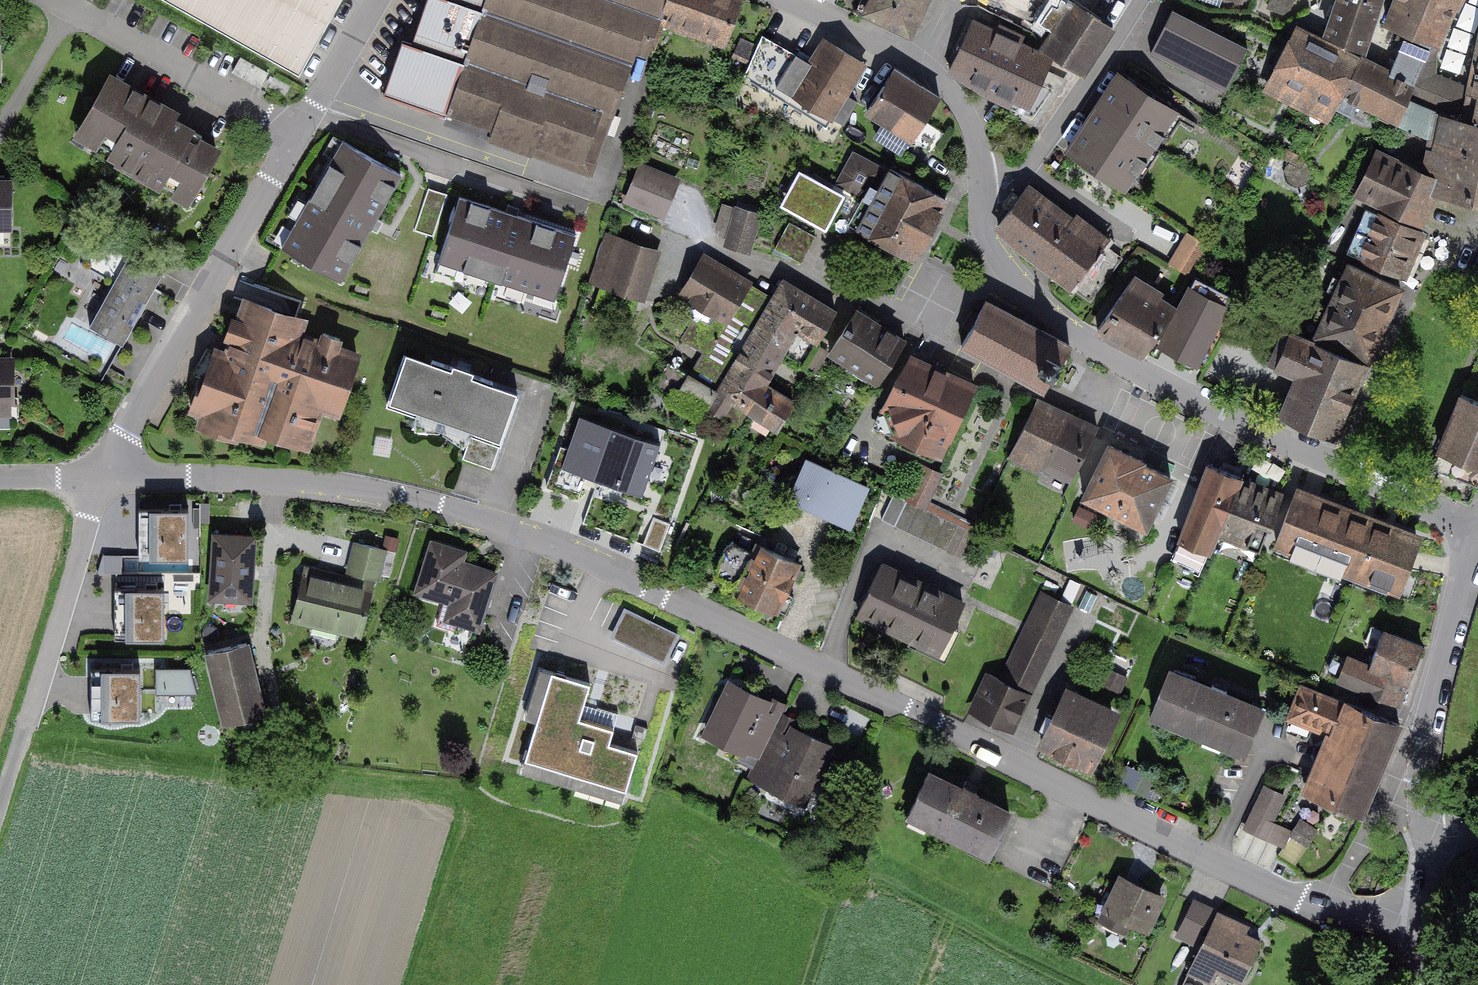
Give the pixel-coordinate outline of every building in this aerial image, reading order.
[(299,69),(337,0),(174,0),(299,69)] [(608,0),(424,0),(412,39),(401,36),(381,91),(593,174),(636,52),(645,55),(660,20),(608,0)] [(660,20),(666,0),(608,0),(660,20)] [(660,20),(726,44),(743,0),(666,0),(660,20)] [(914,44),(934,0),(870,0),(860,20),(914,44)] [(1064,24),(1076,0),(1012,0),(1064,24)] [(1239,9),(1243,0),(1216,0),(1239,9)] [(1267,11),(1288,18),(1294,0),(1271,0),(1267,11)] [(1327,33),(1369,47),(1385,0),(1338,0),(1327,33)] [(1412,30),(1393,74),(1417,83),(1409,100),(1437,103),(1477,115),(1477,28),(1476,34),(1466,81),(1432,71),(1443,43),(1461,0),(1393,0),(1385,19),(1412,30)] [(1112,33),(1074,10),(1046,56),(1084,79),(1112,33)] [(1248,48),(1174,11),(1152,55),(1226,91),(1248,48)] [(974,24),(948,75),(1028,115),(1053,64),(974,24)] [(1327,126),(1339,102),(1396,129),(1409,100),(1417,83),(1393,74),(1295,27),(1262,95),(1327,126)] [(773,97),(799,56),(762,38),(743,83),(773,97)] [(832,125),(867,65),(825,40),(809,66),(798,59),(778,93),(832,125)] [(261,91),(269,75),(240,59),(231,74),(261,91)] [(944,99),(895,69),(866,116),(915,146),(944,99)] [(1181,121),(1122,79),(1066,158),(1126,199),(1181,121)] [(224,146),(115,82),(76,148),(185,212),(224,146)] [(1437,103),(1423,161),(1374,143),(1352,190),(1425,222),(1437,192),(1477,201),(1477,115),(1437,103)] [(399,177),(333,143),(274,254),(340,289),(399,177)] [(677,178),(637,161),(621,201),(660,218),(677,178)] [(956,205),(892,170),(856,235),(920,270),(956,205)] [(843,199),(798,173),(778,207),(823,233),(843,199)] [(0,175),(0,231),(17,231),(17,211),(16,175),(0,175)] [(1029,186),(997,228),(1074,286),(1104,247),(1109,241),(1074,214),(1071,218),(1029,186)] [(573,236),(462,199),(438,271),(549,308),(573,236)] [(735,203),(723,247),(752,256),(764,212),(735,203)] [(1403,291),(1428,234),(1371,209),(1346,267),(1403,291)] [(790,224),(775,250),(801,265),(816,240),(790,224)] [(1188,232),(1168,264),(1192,278),(1212,246),(1188,232)] [(645,306),(662,254),(607,237),(591,289),(645,306)] [(1123,261),(1104,247),(1074,286),(1073,288),(1091,302),(1123,261)] [(755,285),(702,251),(676,297),(726,329),(755,285)] [(124,345),(162,275),(128,257),(91,327),(124,345)] [(1374,359),(1403,291),(1346,267),(1317,335),(1374,359)] [(1132,281),(1102,327),(1149,358),(1180,312),(1132,281)] [(842,317),(785,282),(714,398),(778,438),(798,407),(767,388),(799,338),(821,352),(842,317)] [(1194,292),(1163,356),(1203,375),(1234,311),(1194,292)] [(269,445),(310,460),(326,417),(344,424),(365,360),(349,354),(354,341),(237,300),(192,418),(204,424),(198,436),(220,447),(267,452),(269,445)] [(987,300),(960,347),(1040,391),(1054,367),(1062,372),(1075,349),(987,300)] [(910,341),(857,311),(831,357),(884,387),(910,341)] [(68,339),(95,350),(101,336),(74,324),(68,339)] [(1335,452),(1369,372),(1288,337),(1273,371),(1293,380),(1273,426),(1335,452)] [(15,417),(16,353),(0,353),(0,419),(15,417)] [(916,356),(912,355),(874,429),(942,464),(981,390),(968,383),(946,372),(926,362),(916,356)] [(405,358),(386,413),(469,442),(462,463),(491,473),(518,398),(405,358)] [(1475,494),(1477,486),(1477,405),(1464,399),(1430,473),(1475,494)] [(1061,491),(1092,428),(1038,402),(1007,465),(1061,491)] [(660,448),(581,419),(561,475),(639,504),(660,448)] [(1175,472),(1108,441),(1082,497),(1148,528),(1175,472)] [(1248,480),(1208,462),(1174,540),(1213,557),(1248,480)] [(870,492),(805,463),(786,507),(851,536),(870,492)] [(923,466),(905,502),(924,512),(942,476),(923,466)] [(1287,497),(1248,480),(1213,557),(1253,575),(1287,497)] [(1423,543),(1296,493),(1271,554),(1399,604),(1423,543)] [(893,497),(882,520),(962,560),(973,537),(924,512),(905,502),(893,497)] [(1097,513),(1078,505),(1071,519),(1090,528),(1097,513)] [(187,507),(139,507),(139,555),(187,555),(187,507)] [(253,610),(257,535),(207,532),(202,606),(253,610)] [(385,553),(352,543),(344,568),(378,578),(385,553)] [(467,554),(429,543),(412,597),(446,607),(440,625),(480,636),(498,575),(464,564),(467,554)] [(777,619),(799,571),(757,552),(735,600),(777,619)] [(972,609),(881,564),(852,623),(943,668),(972,609)] [(381,583),(303,566),(288,631),(367,648),(381,583)] [(165,585),(114,585),(115,640),(166,640),(165,585)] [(1033,693),(1071,607),(1040,593),(1002,679),(1033,693)] [(1077,606),(1068,627),(1089,636),(1098,615),(1077,606)] [(678,636),(625,609),(612,635),(665,662),(678,636)] [(1337,683),(1402,706),(1424,643),(1384,629),(1372,661),(1348,652),(1337,683)] [(271,720),(250,644),(199,658),(219,734),(271,720)] [(195,690),(195,665),(159,665),(159,690),(195,690)] [(140,667),(92,668),(92,714),(141,714),(140,667)] [(589,684),(552,672),(525,760),(626,791),(638,753),(606,743),(611,728),(579,718),(589,684)] [(1267,717),(1165,674),(1143,725),(1245,768),(1267,717)] [(984,675),(965,714),(1015,737),(1033,697),(984,675)] [(700,745),(759,772),(787,711),(728,684),(700,745)] [(1361,826),(1401,730),(1299,688),(1284,724),(1325,741),(1300,801),(1361,826)] [(1125,720),(1066,693),(1036,757),(1095,784),(1125,720)] [(810,821),(842,757),(786,730),(755,793),(810,821)] [(1141,774),(1126,768),(1117,786),(1132,793),(1141,774)] [(1015,816),(930,777),(909,820),(995,860),(1015,816)] [(1259,792),(1238,834),(1298,863),(1319,831),(1300,819),(1292,834),(1272,824),(1283,804),(1259,792)] [(1164,899),(1120,879),(1098,927),(1123,939),(1127,932),(1145,940),(1164,899)] [(1175,937),(1200,950),(1216,916),(1217,914),(1191,902),(1175,937)] [(1262,943),(1246,936),(1248,931),(1216,916),(1200,950),(1186,980),(1196,984),(1211,984),(1214,978),(1228,984),(1242,984),(1262,943)]
